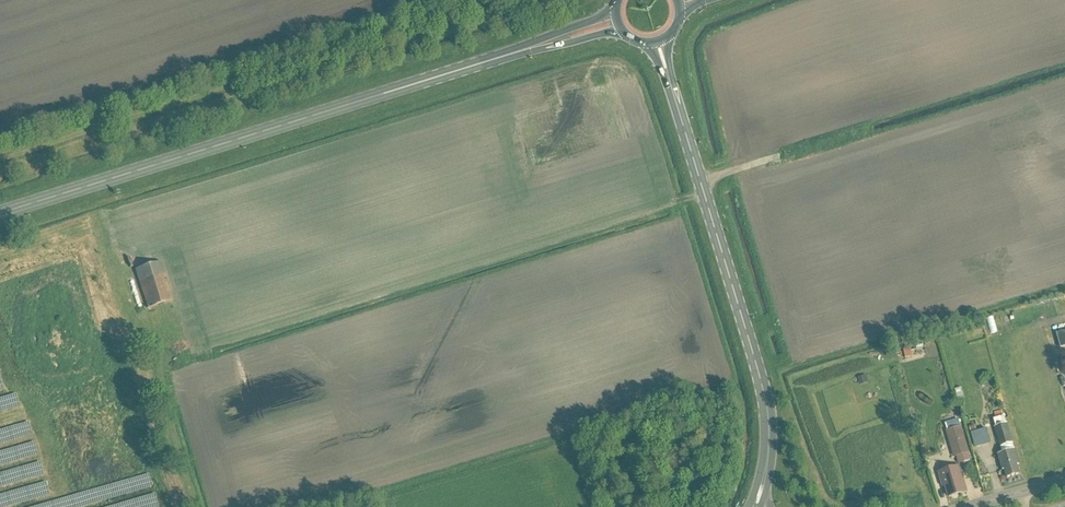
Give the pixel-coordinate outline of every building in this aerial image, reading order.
[(148,310),(173,302),(161,263),(136,271),(148,310)] [(1059,343),(1064,341),(1064,332),(1057,334),(1059,343)] [(962,389),(955,390),(957,399),(964,397),(962,389)] [(1001,448),(1012,445),(1006,425),(996,429),(1001,448)] [(961,427),(946,431),(954,458),(969,454),(961,427)] [(987,427),(972,431),(976,446),(991,443),(987,427)] [(1019,466),(1014,450),(998,455),(1003,471),(1004,471),(1007,479),(1020,475),(1017,467),(1019,466)] [(967,493),(959,467),(939,473),(943,487),(946,486),(949,498),(967,493)]
